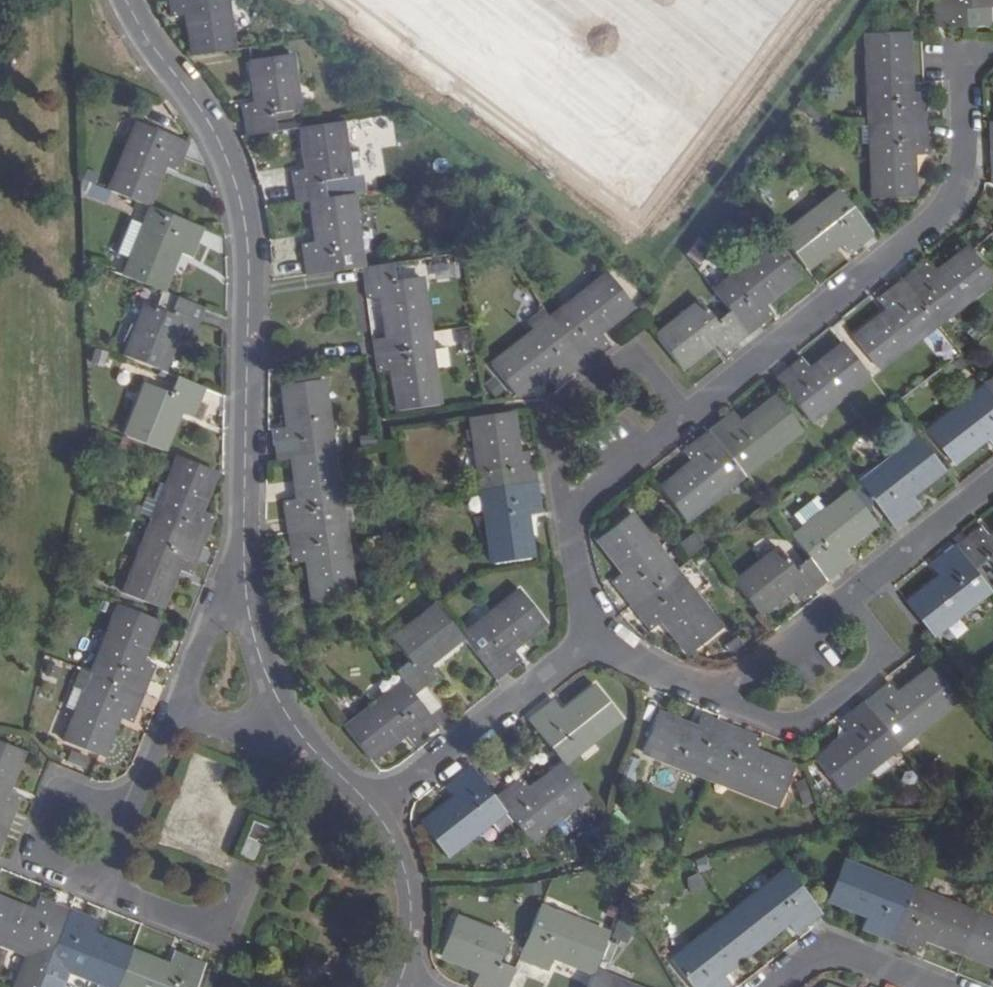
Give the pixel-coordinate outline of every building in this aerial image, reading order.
[(171,20),(186,18),(191,58),(230,53),(224,0),(211,0),(198,2),(198,0),(168,0),(171,20)] [(936,27),(992,25),(992,5),(991,0),(935,0),(936,27)] [(870,125),(925,124),(924,95),(909,96),(907,32),(864,34),(870,125)] [(240,106),(245,136),(275,132),(273,115),(298,112),(290,57),(249,62),(254,104),(240,106)] [(808,106),(801,100),(795,108),(803,114),(808,106)] [(822,122),(825,119),(808,106),(803,114),(815,123),(822,122)] [(348,179),(340,122),(300,128),(307,172),(292,174),(296,204),(311,202),(325,200),(323,182),(348,179)] [(926,156),(925,124),(870,125),(873,200),(914,198),(912,157),(926,156)] [(138,125),(109,193),(146,208),(162,168),(176,174),(188,146),(138,125)] [(840,195),(781,240),(806,271),(837,246),(847,258),(873,237),(840,195)] [(350,196),(325,200),(311,202),(316,243),(302,245),(306,276),(361,268),(350,196)] [(191,260),(203,231),(175,219),(152,210),(145,227),(124,278),(161,293),(177,254),(191,260)] [(116,254),(131,260),(144,228),(130,223),(116,254)] [(687,254),(702,264),(713,249),(698,239),(687,254)] [(924,261),(901,280),(934,321),(990,277),(966,247),(933,272),(924,261)] [(714,293),(729,313),(748,336),(772,317),(763,305),(795,279),(771,249),(714,293)] [(392,264),(361,268),(366,300),(382,299),(387,339),(426,333),(418,280),(395,283),(392,264)] [(550,321),(584,364),(607,346),(598,334),(632,308),(608,277),(550,321)] [(934,321),(901,280),(874,301),(883,312),(851,337),(876,368),(934,321)] [(192,340),(204,311),(176,300),(169,316),(147,307),(125,358),(162,373),(178,335),(192,340)] [(699,305),(657,339),(681,370),(713,344),(723,357),(748,336),(729,313),(715,324),(699,305)] [(558,385),(584,364),(550,321),(546,314),(528,328),(534,335),(492,368),(517,399),(549,373),(558,385)] [(387,339),(372,341),(376,373),(392,371),(398,411),(437,406),(426,333),(387,339)] [(866,377),(841,345),(809,371),(800,360),(774,380),(808,421),(866,377)] [(193,420),(205,391),(176,379),(169,396),(147,386),(125,438),(164,453),(180,415),(193,420)] [(273,431),(277,462),(292,459),(331,453),(321,381),(281,387),(287,428),(273,431)] [(985,387),(928,433),(952,464),(985,438),(992,448),(992,397),(985,387)] [(798,430),(773,399),(741,424),(732,413),(708,432),(741,475),(798,430)] [(511,413),(472,418),(480,473),(505,470),(508,488),(537,484),(533,452),(518,455),(511,413)] [(741,475),(708,432),(682,453),(691,464),(658,490),(683,521),(741,475)] [(941,472),(917,441),(860,487),(893,529),(919,510),(909,498),(941,472)] [(342,524),(331,453),(292,459),(298,500),(283,502),(288,533),(342,524)] [(151,527),(202,546),(214,518),(200,512),(215,474),(178,459),(151,527)] [(508,488),(483,491),(493,562),(533,556),(527,516),(542,514),(537,484),(508,488)] [(874,525),(850,495),(793,540),(808,558),(827,582),(851,563),(841,551),(874,525)] [(611,583),(630,607),(672,573),(627,517),(596,541),(623,574),(611,583)] [(342,524),(288,533),(292,564),(307,563),(312,604),(353,598),(342,524)] [(190,577),(202,546),(151,527),(124,595),(161,609),(176,571),(190,577)] [(987,538),(977,527),(954,545),(973,569),(986,558),(992,567),(992,534),(987,538)] [(931,634),(989,589),(973,569),(954,545),(928,565),(938,577),(905,603),(931,634)] [(735,586),(759,616),(792,590),(802,602),(827,582),(808,558),(794,570),(778,551),(735,586)] [(672,573),(630,607),(649,633),(661,623),(687,656),(718,632),(672,573)] [(521,593),(463,638),(497,681),(522,662),(513,649),(545,624),(521,593)] [(395,673),(405,685),(414,697),(440,677),(430,664),(463,638),(438,606),(394,642),(410,661),(395,673)] [(92,675),(143,695),(154,666),(140,661),(156,621),(119,607),(92,675)] [(131,725),(143,695),(92,675),(80,670),(73,690),(84,694),(65,744),(102,758),(118,720),(131,725)] [(888,684),(862,703),(896,746),(955,701),(930,670),(897,695),(888,684)] [(405,685),(346,731),(371,763),(405,737),(413,747),(438,728),(414,697),(405,685)] [(552,702),(527,721),(560,764),(618,717),(595,688),(562,713),(552,702)] [(896,746),(862,703),(837,723),(847,734),(815,760),(838,791),(896,746)] [(710,777),(729,727),(701,716),(696,729),(658,714),(643,750),(710,777)] [(758,739),(729,727),(710,777),(779,805),(794,768),(753,752),(758,739)] [(10,826),(15,812),(22,796),(9,791),(25,752),(0,742),(0,822),(10,826)] [(528,841),(585,795),(562,766),(529,792),(520,779),(494,799),(528,841)] [(454,800),(422,825),(447,856),(490,821),(474,802),(488,791),(468,767),(444,787),(454,800)] [(270,827),(253,820),(240,856),(257,862),(264,844),(257,841),(259,836),(265,838),(270,827)] [(10,826),(0,822),(0,850),(10,826)] [(859,930),(890,942),(908,897),(910,891),(842,865),(827,901),(865,915),(859,930)] [(703,872),(687,878),(691,893),(708,888),(703,872)] [(729,918),(754,950),(788,925),(796,936),(821,916),(787,873),(729,918)] [(926,897),(910,891),(908,897),(924,903),(926,897)] [(908,897),(890,942),(918,953),(924,940),(962,955),(977,917),(926,897),(924,903),(908,897)] [(59,940),(70,911),(40,899),(34,913),(0,899),(0,942),(34,955),(49,962),(59,940)] [(607,935),(538,908),(517,960),(549,972),(554,959),(592,974),(607,935)] [(112,986),(117,986),(132,951),(93,936),(98,922),(70,911),(59,940),(49,962),(47,969),(64,976),(66,969),(112,986)] [(977,917),(962,955),(992,967),(992,923),(977,917)] [(754,950),(729,918),(673,962),(692,986),(729,986),(731,985),(723,975),(754,950)] [(454,919),(439,956),(479,972),(473,986),(476,986),(506,986),(513,969),(498,963),(507,940),(454,919)] [(117,986),(196,986),(204,965),(175,953),(169,966),(132,951),(117,986)] [(30,963),(46,970),(47,969),(49,962),(34,955),(30,963)] [(586,986),(621,986),(591,975),(586,986)]
